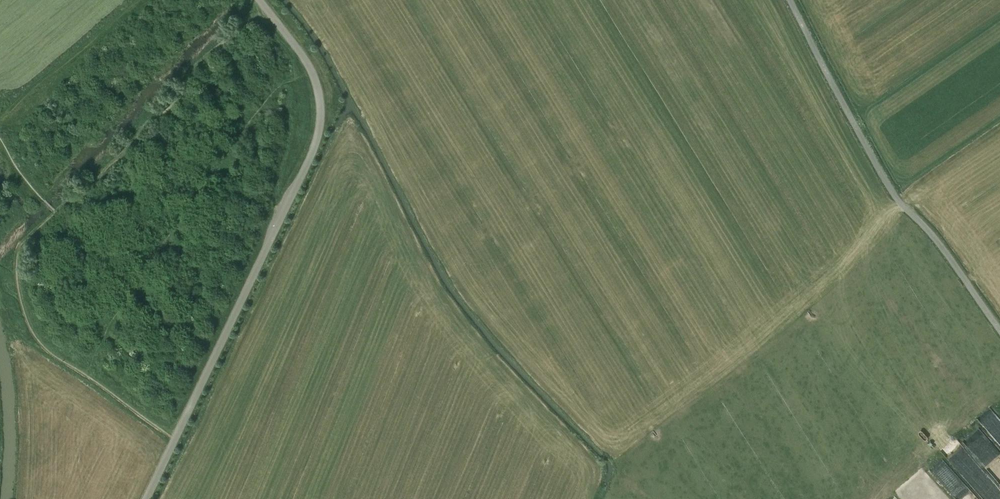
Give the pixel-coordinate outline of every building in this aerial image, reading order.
[(947,465),(936,474),(941,480),(952,471),(947,465)]
